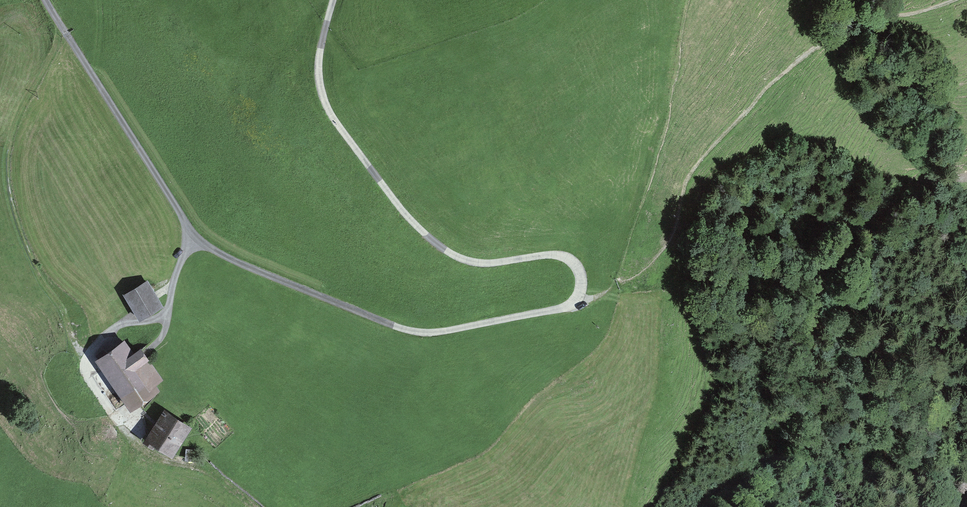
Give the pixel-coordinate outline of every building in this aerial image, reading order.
[(164,303),(149,280),(126,295),(141,318),(164,303)] [(127,339),(100,357),(134,407),(161,388),(127,339)] [(194,425),(166,408),(148,437),(176,454),(194,425)]
